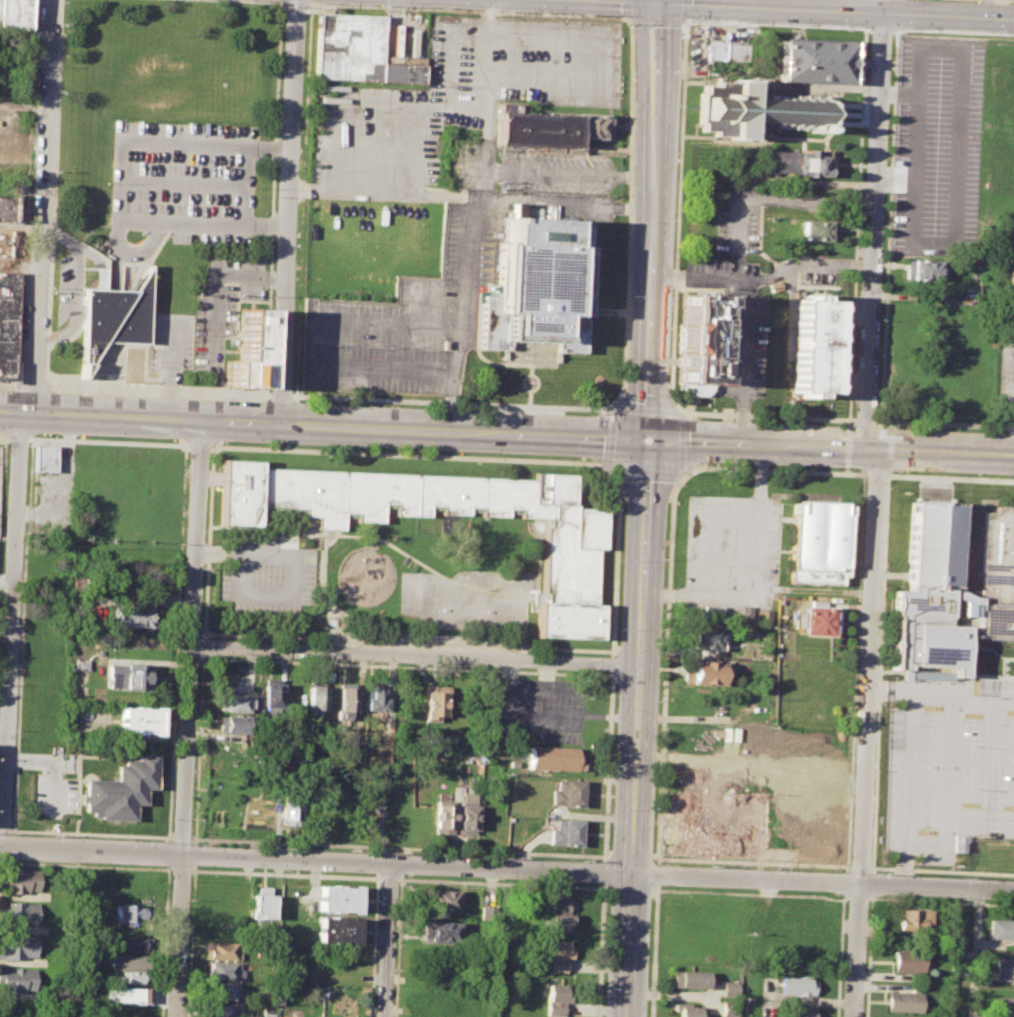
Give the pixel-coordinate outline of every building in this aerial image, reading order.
[(27,30),(29,0),(0,0),(0,29),(27,30)] [(313,78),(421,83),(422,64),(380,62),(383,15),(316,12),(313,78)] [(778,37),(850,40),(848,83),(777,80),(778,37)] [(725,45),(746,45),(745,61),(725,60),(725,45)] [(701,130),(703,85),(715,86),(715,78),(766,81),(765,93),(824,95),(822,131),(773,129),(772,135),(753,135),(753,139),(714,137),(714,130),(701,130)] [(494,144),(575,148),(575,138),(602,139),(603,115),(495,110),(494,144)] [(762,150),(803,152),(803,149),(813,149),(813,156),(824,157),(823,166),(828,166),(828,177),(757,174),(757,162),(761,162),(762,150)] [(10,221),(11,197),(0,196),(0,221),(10,221)] [(478,349),(500,349),(500,345),(505,345),(505,341),(529,342),(554,342),(554,347),(559,348),(558,352),(581,353),(583,317),(588,317),(588,314),(588,311),(588,308),(591,248),(585,247),(585,226),(565,225),(565,217),(503,214),(502,243),(496,243),(494,296),(479,295),(478,349)] [(799,220),(830,221),(829,242),(797,240),(799,220)] [(7,256),(8,229),(0,229),(0,256),(7,256)] [(78,374),(101,340),(147,342),(149,259),(134,286),(81,286),(78,374)] [(906,260),(938,261),(938,281),(905,280),(906,260)] [(13,381),(18,273),(0,272),(0,380),(13,381)] [(767,285),(779,281),(782,290),(770,294),(767,285)] [(677,381),(713,382),(716,295),(681,294),(677,381)] [(793,299),(832,301),(829,394),(790,393),(793,299)] [(221,384),(257,386),(261,308),(239,307),(237,359),(222,358),(221,384)] [(33,470),(33,445),(54,445),(54,470),(33,470)] [(531,638),(536,520),(382,513),(381,520),(345,518),(344,529),(313,528),(314,514),(258,511),(257,524),(219,522),(222,459),(256,460),(256,470),(534,483),(534,473),(571,475),(569,506),(607,508),(605,551),(596,551),(593,599),(602,599),(600,641),(531,638)] [(996,506),(1013,507),(1013,638),(976,636),(977,613),(951,612),(950,626),(966,626),(964,677),(953,677),(953,681),(904,679),(904,669),(891,668),(895,590),(906,590),(909,500),(957,502),(954,590),(961,590),(973,596),(980,596),(983,511),(995,511),(996,506)] [(792,501),(849,504),(848,576),(841,576),(841,583),(788,581),(792,501)] [(118,604),(153,606),(152,628),(117,626),(118,604)] [(739,606),(751,607),(751,623),(738,622),(739,606)] [(801,606),(836,607),(835,636),(800,635),(801,606)] [(760,624),(769,625),(770,611),(760,610),(760,624)] [(690,625),(723,626),(722,650),(689,649),(690,625)] [(683,667),(690,667),(690,661),(729,662),(728,680),(724,680),(724,685),(683,684),(683,667)] [(109,664),(147,665),(147,671),(152,671),(151,683),(146,682),(145,690),(108,689),(109,664)] [(263,678),(282,679),(281,710),(262,709),(263,678)] [(338,682),(356,683),(355,712),(348,712),(348,720),(336,719),(338,682)] [(424,684),(449,685),(449,701),(445,701),(444,718),(423,717),(424,684)] [(309,686),(325,686),(324,711),(309,711),(309,686)] [(365,698),(369,698),(369,686),(381,686),(381,699),(385,699),(384,712),(364,711),(365,698)] [(220,693),(251,695),(250,713),(219,712),(220,693)] [(119,706),(158,708),(158,734),(118,733),(119,706)] [(219,716),(248,716),(248,734),(219,734),(219,716)] [(529,747),(577,748),(577,760),(581,761),(581,771),(528,768),(529,747)] [(85,779),(117,780),(118,764),(123,765),(123,759),(137,759),(137,754),(156,755),(155,789),(144,788),(144,805),(134,804),(134,820),(99,819),(99,816),(92,815),(92,812),(84,812),(85,779)] [(550,789),(557,790),(557,780),(581,781),(580,807),(549,806),(550,789)] [(675,790),(702,791),(700,829),(764,831),(763,858),(673,854),(675,790)] [(457,833),(458,801),(462,802),(462,791),(476,792),(474,833),(457,833)] [(281,797),(300,798),(298,825),(280,824),(281,797)] [(434,799),(454,800),(453,832),(433,831),(434,799)] [(549,829),(555,829),(556,818),(581,820),(580,846),(548,845),(549,829)] [(953,852),(953,835),(969,835),(968,853),(953,852)] [(1,869),(40,871),(39,892),(1,891),(1,869)] [(319,885),(357,887),(356,912),(318,910),(319,885)] [(256,887),(269,887),(269,895),(273,895),(272,918),(258,918),(259,912),(252,912),(253,894),(256,894),(256,887)] [(428,890),(462,891),(461,906),(456,906),(456,911),(427,910),(428,890)] [(549,898),(573,898),(573,932),(549,932),(549,898)] [(36,924),(0,922),(0,901),(37,903),(36,924)] [(116,905),(144,906),(144,924),(115,923),(116,905)] [(481,905),(498,906),(497,927),(480,927),(481,905)] [(894,909),(894,930),(928,930),(928,909),(894,909)] [(317,916),(355,918),(354,942),(317,940),(317,916)] [(426,919),(459,921),(458,940),(425,938),(426,919)] [(990,919),(1013,920),(1013,940),(989,939),(990,919)] [(34,957),(0,956),(0,934),(35,936),(34,957)] [(115,937),(149,938),(149,952),(114,951),(115,937)] [(548,941),(571,941),(571,972),(548,971),(548,941)] [(205,942),(242,943),(242,960),(205,960),(205,942)] [(893,949),(925,950),(924,973),(892,971),(893,949)] [(111,954),(145,955),(144,969),(110,968),(111,954)] [(995,957),(1013,958),(1013,982),(994,981),(995,957)] [(209,963),(240,964),(240,970),(243,971),(243,981),(208,980),(209,963)] [(22,992),(0,991),(0,982),(0,968),(34,969),(34,988),(22,988),(22,992)] [(120,970),(147,971),(146,984),(110,982),(111,973),(119,973),(120,970)] [(672,970),(707,972),(706,989),(671,988),(672,970)] [(780,973),(809,974),(809,980),(815,980),(814,996),(779,995),(780,973)] [(722,981),(721,996),(737,997),(737,981),(722,981)] [(546,983),(570,984),(569,1003),(563,1002),(563,1015),(545,1015),(546,983)] [(208,984),(240,984),(239,1000),(208,999),(208,984)] [(103,986),(146,989),(146,1004),(102,1002),(103,986)] [(886,991),(922,992),(921,1013),(886,1012),(886,991)] [(995,995),(1013,996),(1013,1016),(994,1016),(995,995)] [(721,1000),(736,1001),(736,1016),(720,1016),(721,1000)] [(241,1003),(240,1016),(204,1016),(205,1002),(241,1003)] [(698,1006),(697,1016),(676,1016),(676,1013),(672,1012),(672,1002),(691,1002),(690,1006),(698,1006)] [(815,1007),(815,1016),(784,1016),(784,1006),(815,1007)]
